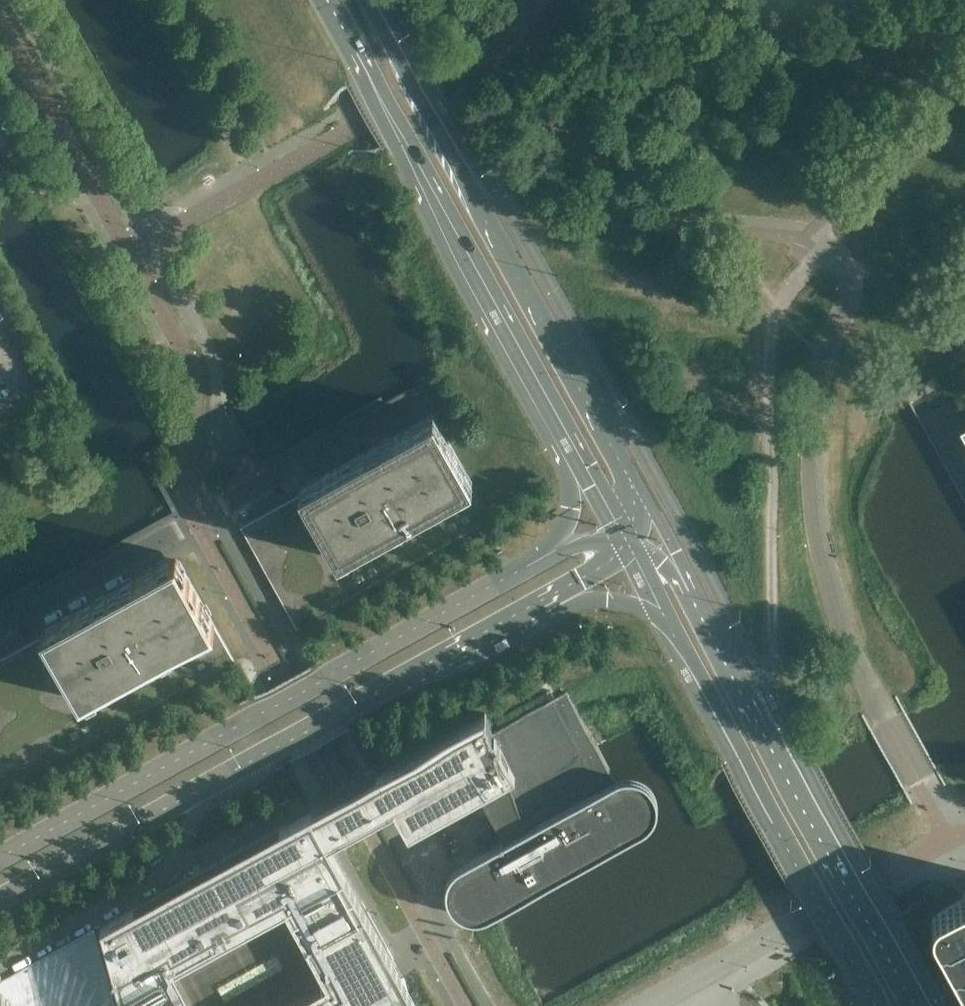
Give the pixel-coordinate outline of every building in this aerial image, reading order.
[(312,620),(493,520),(472,483),(436,419),(433,413),(299,488),(302,493),(241,527),(297,628),(312,620)] [(221,670),(235,662),(215,625),(176,555),(42,629),(44,634),(0,659),(0,792),(221,670)] [(568,691),(498,729),(520,767),(510,773),(529,823),(616,777),(603,751),(568,691)] [(362,781),(311,809),(327,838),(394,801),(409,828),(479,789),(505,837),(459,863),(456,865),(454,868),(452,870),(451,872),(449,876),(448,877),(447,879),(447,882),(447,883),(446,886),(446,888),(447,891),(447,894),(448,895),(448,898),(449,900),(450,901),(452,903),(453,906),(454,907),(456,908),(459,911),(463,913),(465,914),(468,915),(470,915),(474,916),(477,916),(480,915),(489,910),(642,825),(650,819),(654,812),(655,804),(655,799),(653,791),(648,786),(643,781),(637,777),(630,776),(622,776),(616,777),(529,823),(510,773),(520,767),(498,729),(487,711),(385,769),(362,781)] [(328,840),(327,838),(311,809),(101,925),(105,940),(98,944),(94,929),(0,981),(0,1005),(407,1005),(417,1001),(399,968),(387,947),(362,901),(328,840)] [(933,930),(964,988),(964,898),(948,907),(940,911),(937,913),(933,918),(932,924),(933,930)]
